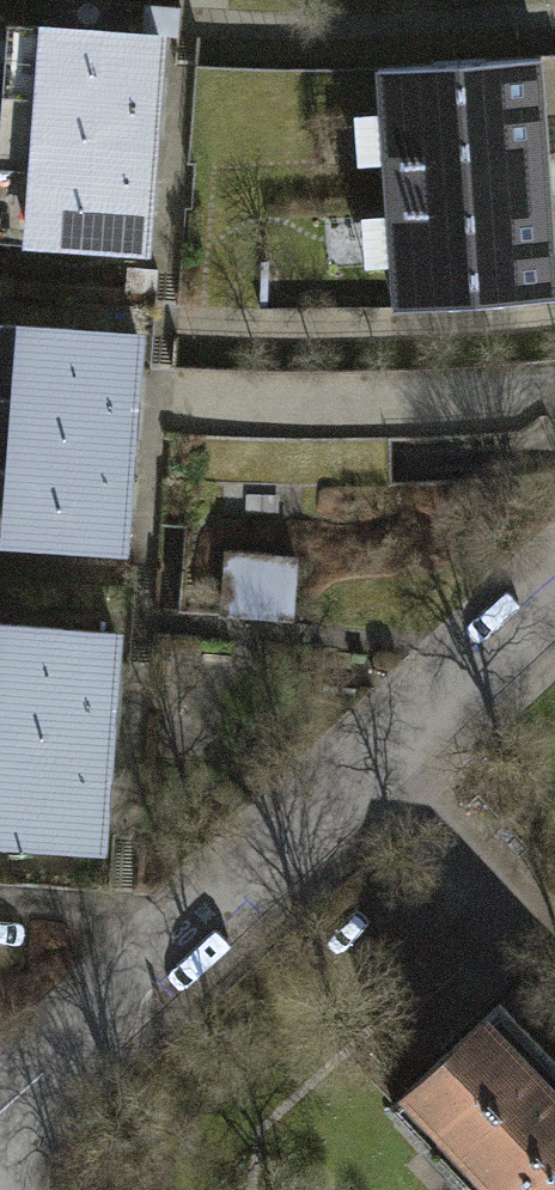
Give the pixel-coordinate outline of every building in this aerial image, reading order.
[(0,76),(0,90),(158,101),(162,40),(176,41),(178,12),(143,9),(142,19),(5,10),(0,76)] [(393,318),(554,307),(554,281),(539,65),(375,77),(378,119),(352,121),(356,173),(382,172),(386,225),(358,227),(361,279),(390,277),(393,318)] [(153,176),(158,101),(0,90),(0,166),(153,176)] [(148,252),(153,176),(0,166),(0,242),(148,252)] [(134,398),(139,322),(0,312),(0,388),(134,398)] [(129,473),(134,398),(0,388),(0,464),(129,473)] [(123,549),(129,473),(0,464),(0,541),(123,549)] [(299,554),(226,550),(223,613),(296,616),(299,554)] [(109,695),(115,620),(0,612),(0,688),(109,695)] [(104,771),(109,695),(0,688),(0,764),(104,771)] [(99,847),(104,771),(0,764),(0,840),(99,847)] [(492,1001),(390,1098),(478,1189),(554,1189),(554,1067),(492,1001)]
